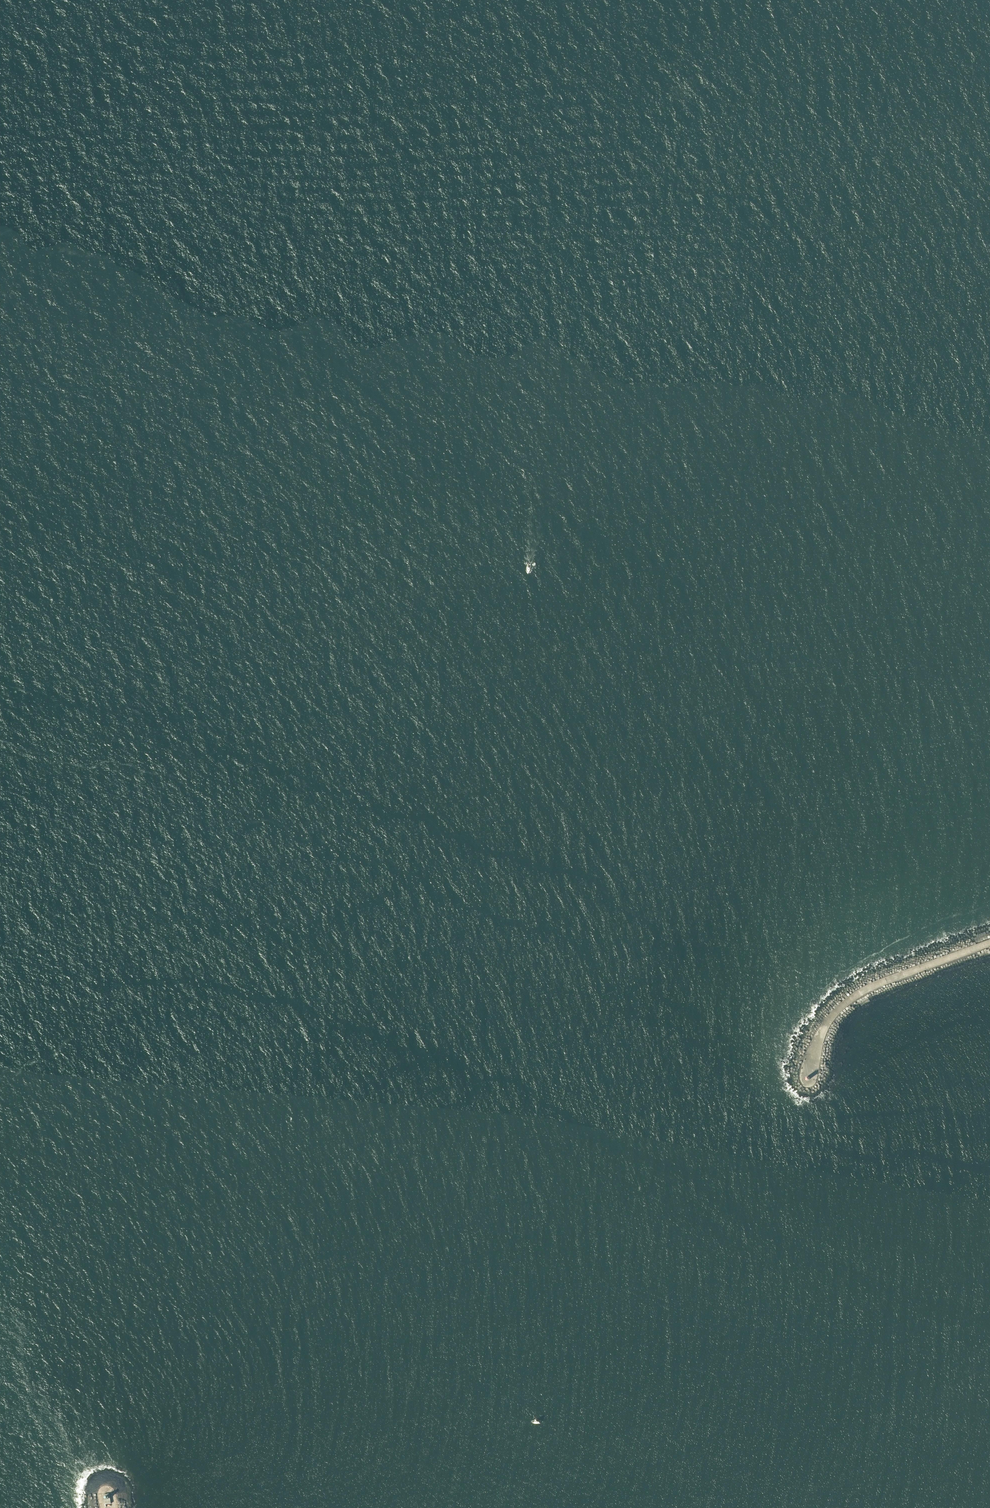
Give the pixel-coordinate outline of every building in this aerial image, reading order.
[(109,1493),(103,1494),(105,1505),(105,1507),(106,1507),(106,1505),(111,1504),(109,1493)]
